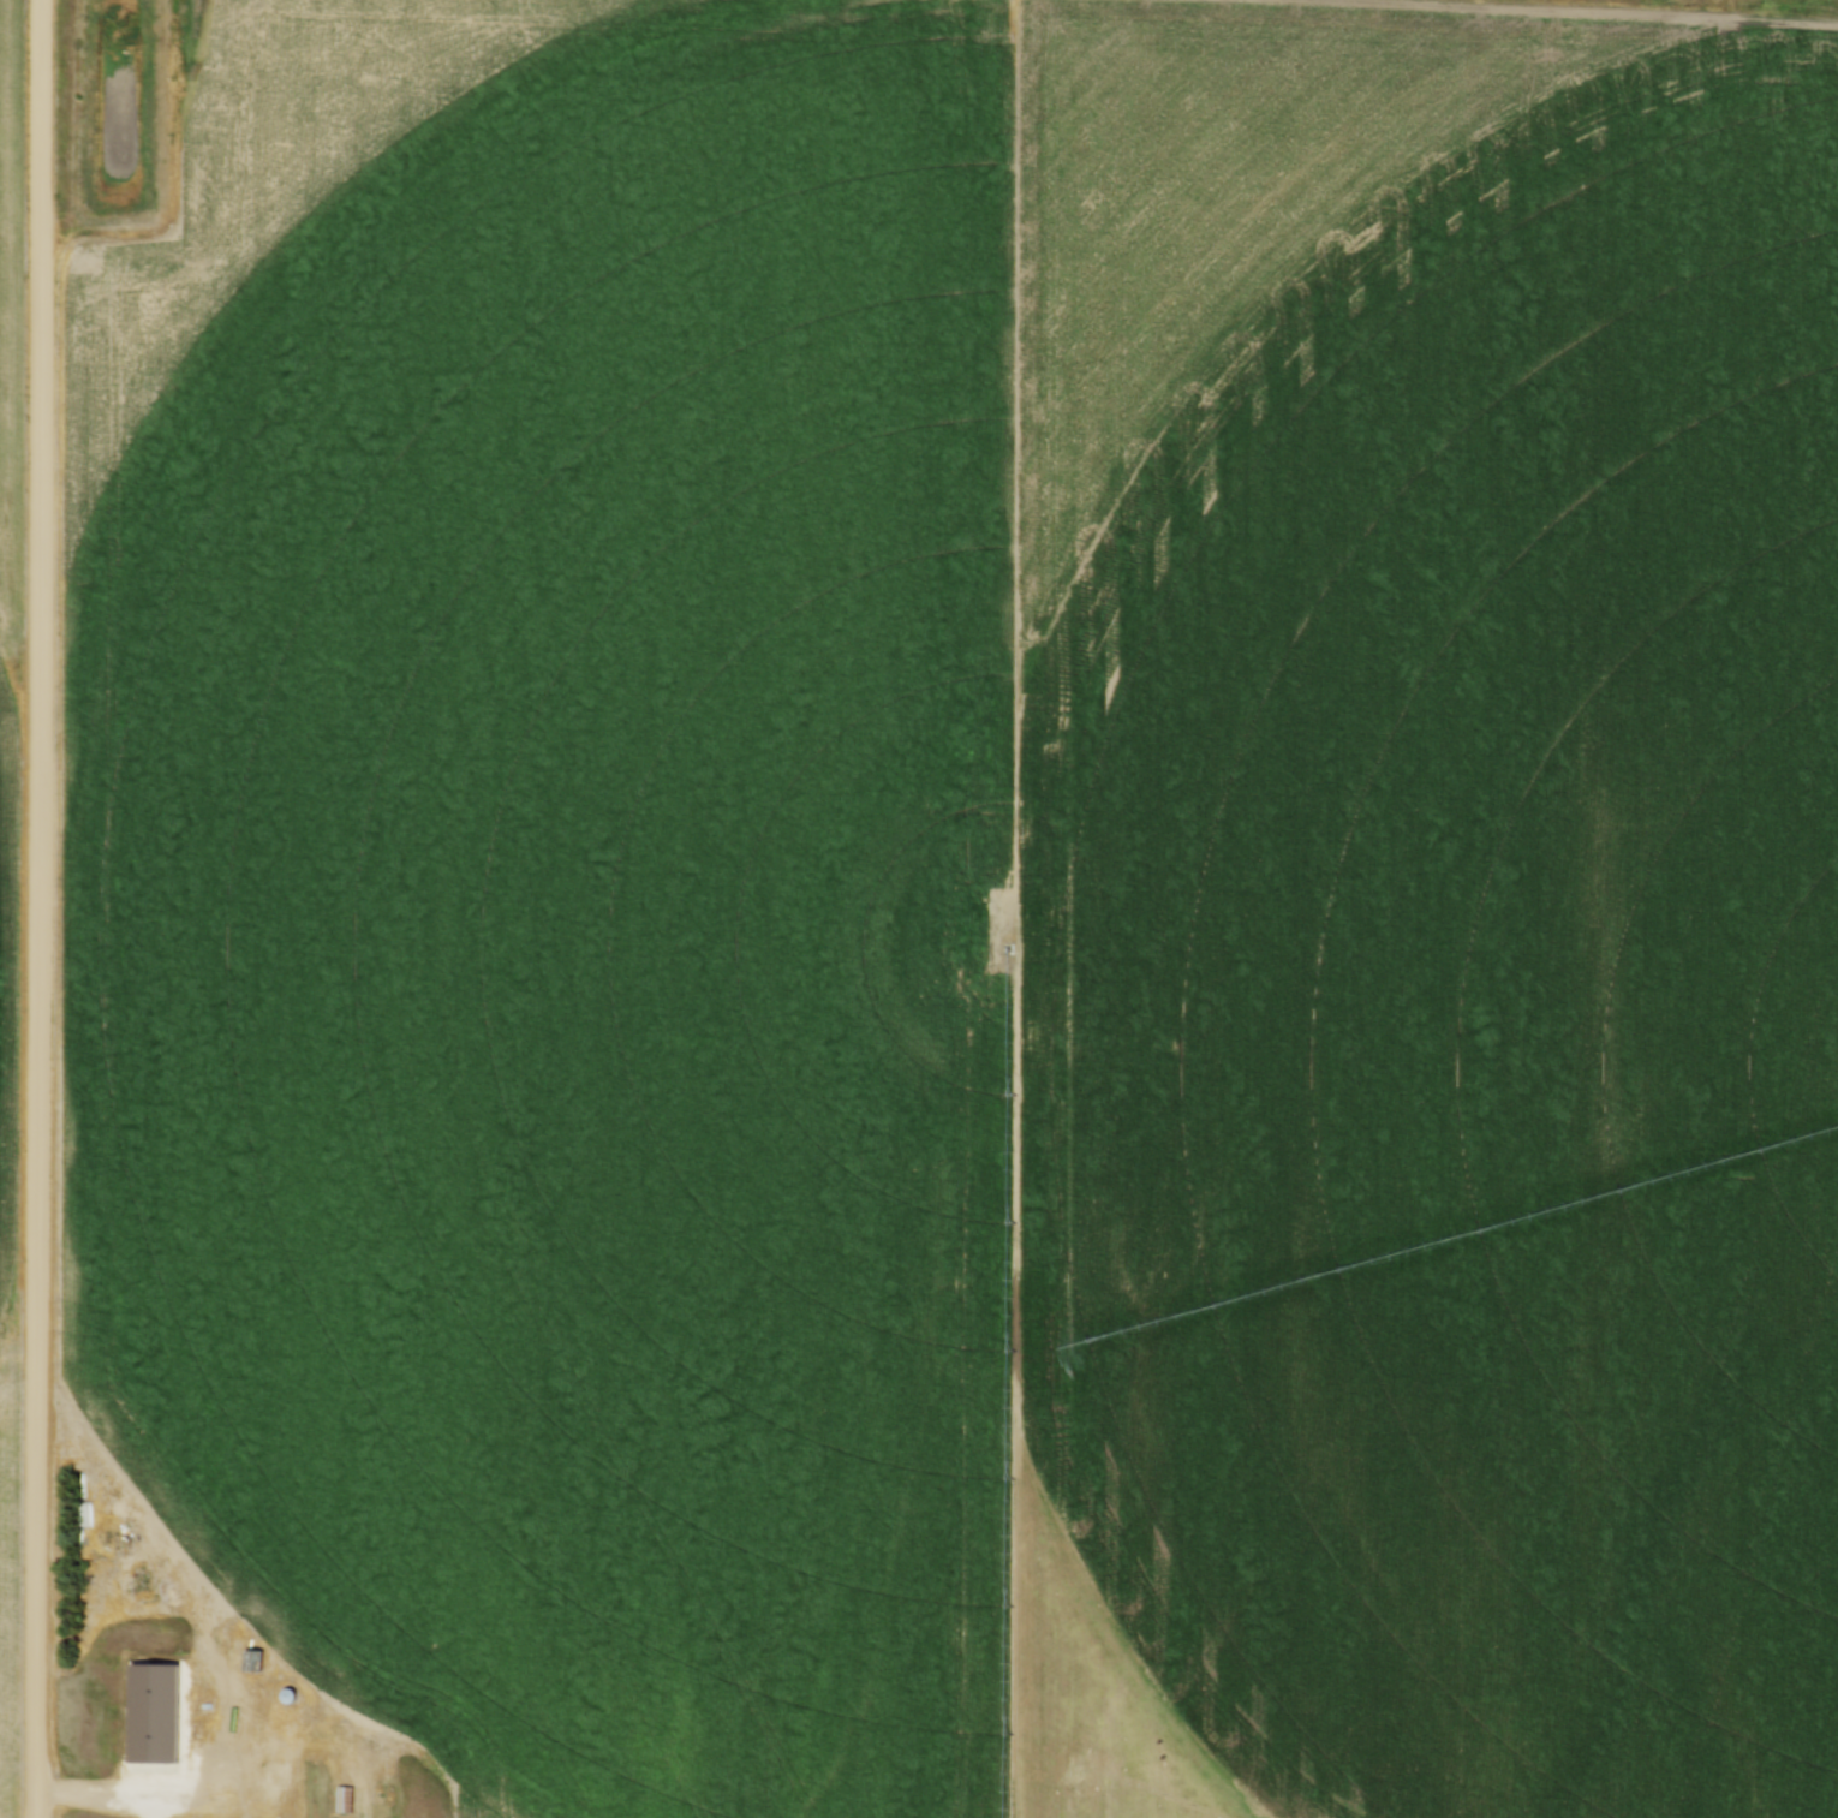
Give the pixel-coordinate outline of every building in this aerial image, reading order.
[(72,1501),(72,1528),(88,1528),(88,1501),(72,1501)] [(244,1647),(244,1670),(264,1670),(265,1649),(244,1647)] [(293,1703),(294,1701),(296,1698),(297,1695),(296,1693),(294,1691),(292,1688),(290,1688),(287,1688),(285,1688),(282,1689),(280,1692),(280,1694),(280,1698),(281,1700),(282,1703),(285,1704),(287,1704),(290,1704),(293,1703)] [(333,1787),(332,1811),(351,1811),(352,1788),(333,1787)]
